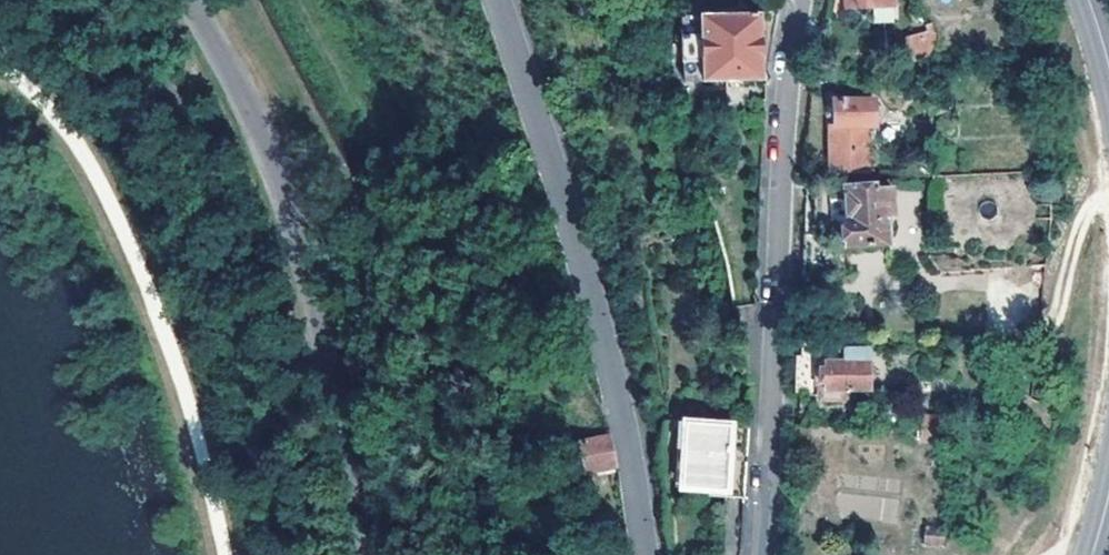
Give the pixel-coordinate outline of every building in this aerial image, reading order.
[(761,79),(759,13),(682,15),(683,82),(761,79)] [(821,18),(812,69),(876,67),(874,16),(821,18)] [(932,30),(906,33),(909,55),(935,52),(932,30)] [(827,171),(863,173),(865,128),(874,128),(873,103),(835,102),(834,125),(829,126),(827,171)] [(863,173),(827,171),(827,182),(862,183),(863,173)] [(842,219),(843,246),(884,247),(884,220),(891,220),(892,195),(877,193),(876,188),(849,187),(847,219),(842,219)] [(814,396),(830,399),(831,391),(856,393),(862,354),(838,350),(838,353),(820,353),(814,396)] [(723,497),(742,499),(748,426),(687,423),(683,486),(724,490),(723,497)] [(903,423),(901,436),(933,440),(934,427),(903,423)] [(612,467),(608,437),(578,442),(584,471),(605,468),(612,467)] [(944,545),(945,528),(925,526),(923,544),(944,545)]
